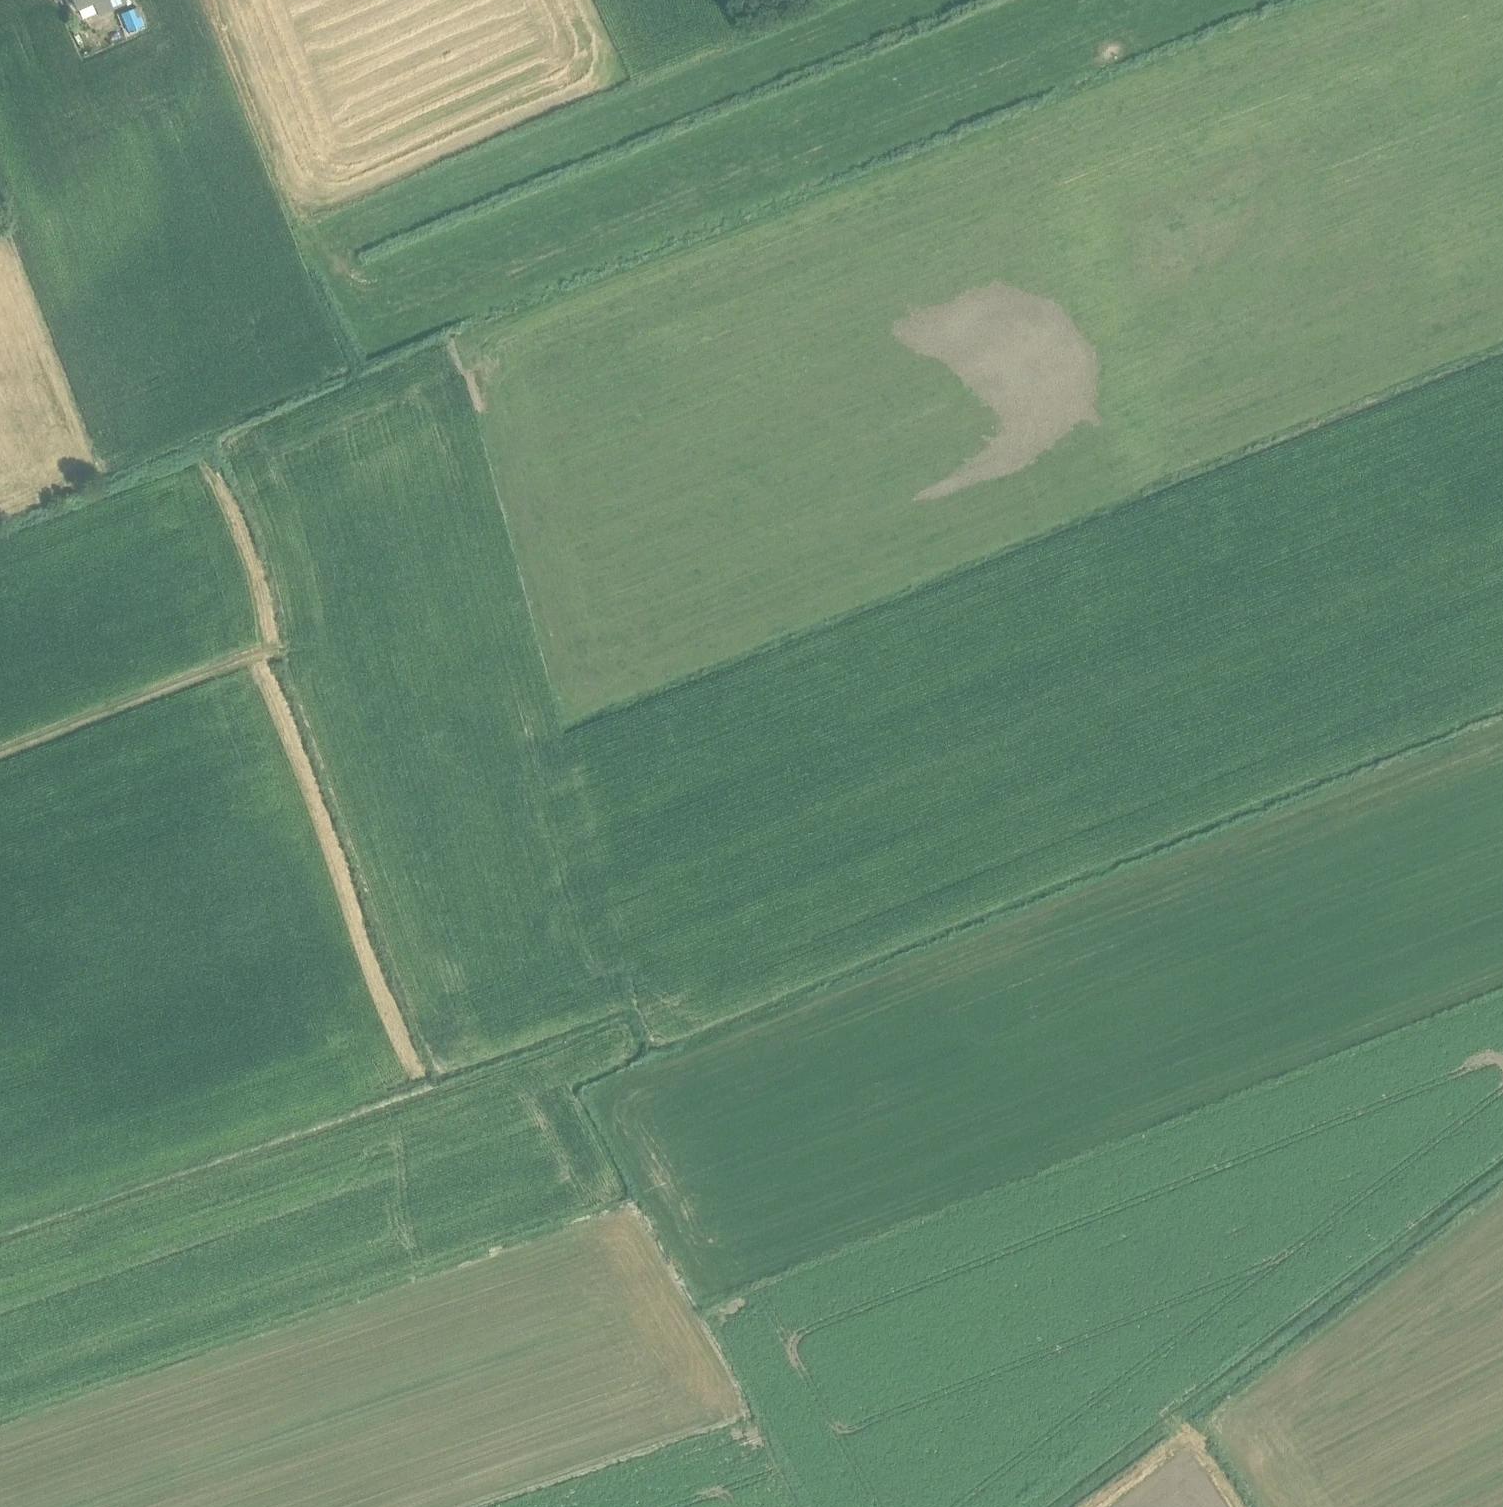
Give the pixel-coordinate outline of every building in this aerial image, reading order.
[(78,11),(96,3),(100,14),(126,3),(125,0),(74,0),(78,11)]
